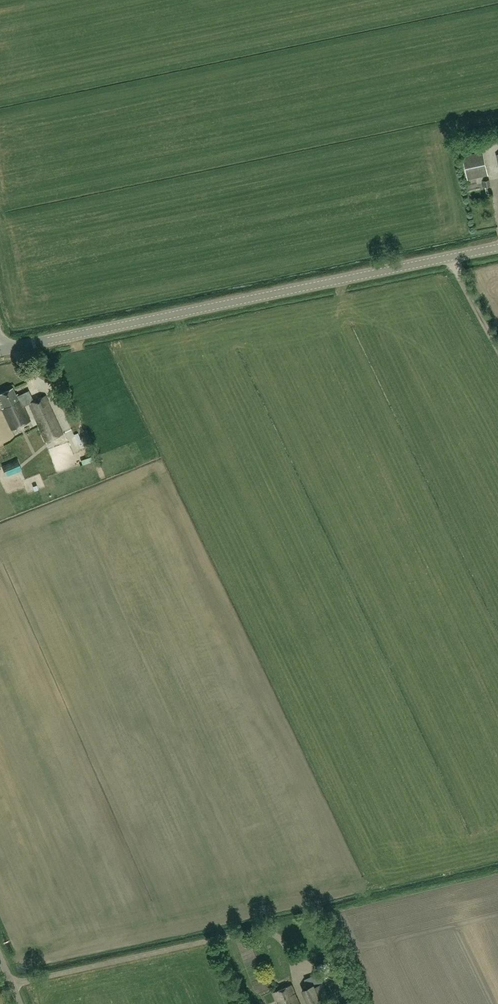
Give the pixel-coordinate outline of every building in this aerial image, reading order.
[(488,175),(483,152),(463,157),(468,179),(488,175)] [(0,393),(0,398),(2,401),(0,402),(12,429),(30,421),(23,406),(29,403),(46,441),(63,433),(45,395),(33,400),(29,391),(19,395),(18,393),(16,394),(13,387),(0,393)] [(21,469),(17,459),(2,466),(6,476),(21,469)] [(309,987),(303,990),(309,1003),(314,1003),(329,998),(319,973),(305,979),(309,987)] [(278,1001),(279,1001),(280,1003),(300,1003),(292,984),(274,992),(278,1001)]
